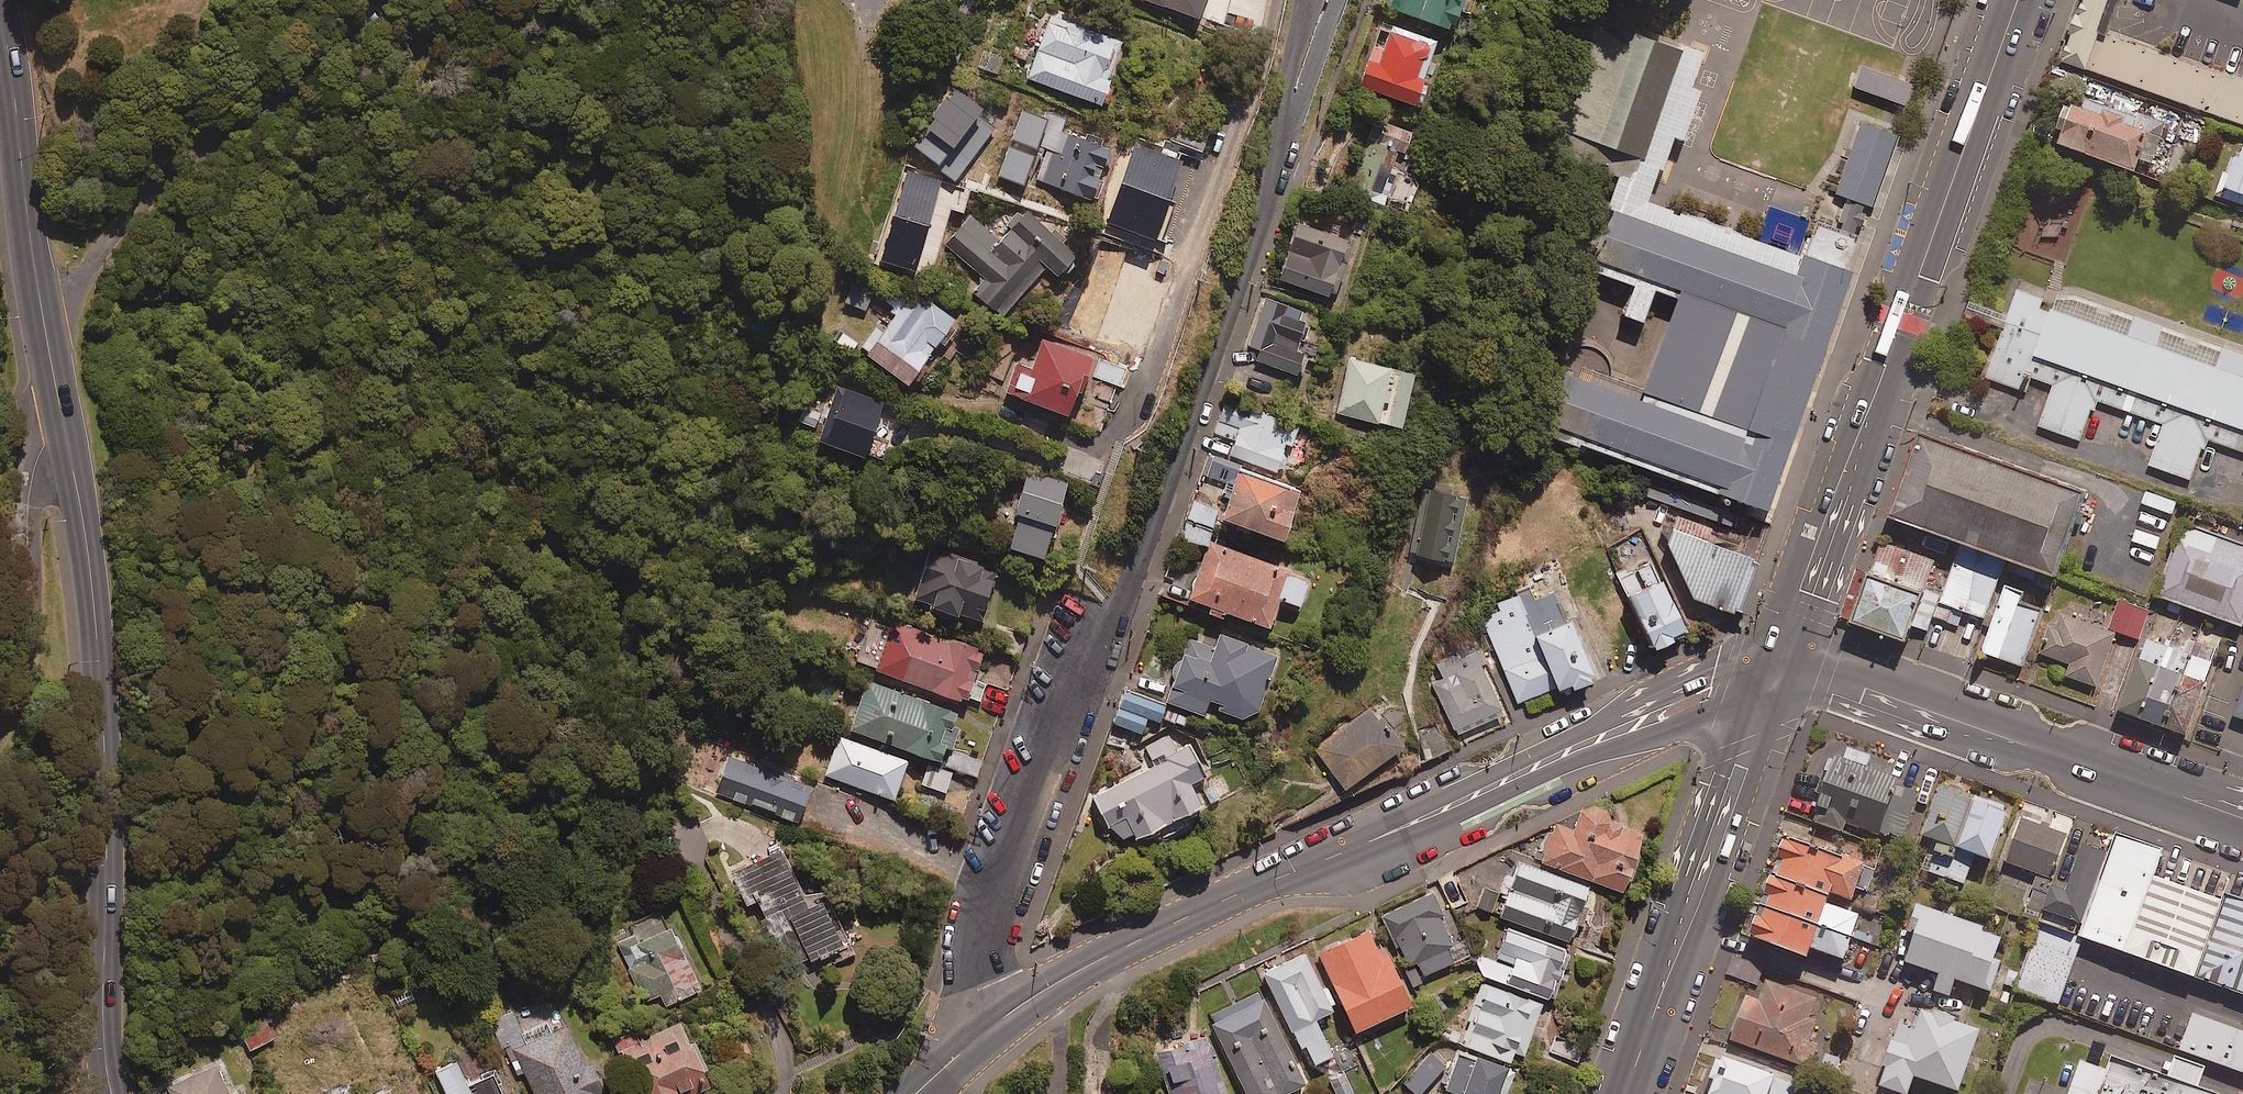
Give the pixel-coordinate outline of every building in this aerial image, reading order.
[(1389,8),(1450,28),(1459,0),(1392,0),(1389,8)] [(2075,48),(2242,113),(2242,65),(2120,17),(2127,0),(2094,0),(2075,48)] [(1703,43),(1623,15),(1586,119),(1666,147),(1703,43)] [(1120,41),(1049,16),(1027,79),(1098,103),(1120,41)] [(1433,40),(1381,22),(1358,85),(1414,105),(1422,84),(1418,82),(1433,40)] [(1909,84),(1860,66),(1852,88),(1902,105),(1909,84)] [(2166,127),(2073,93),(2056,141),(2139,171),(2152,137),(2161,140),(2166,127)] [(994,125),(971,108),(956,129),(949,123),(923,159),(953,181),(978,146),(985,151),(992,142),(985,137),(994,125)] [(1066,119),(1046,113),(1035,145),(1050,150),(1040,182),(1090,199),(1107,146),(1062,131),(1066,119)] [(1909,131),(1869,117),(1843,189),(1883,203),(1909,131)] [(1200,152),(1207,134),(1177,122),(1170,140),(1200,152)] [(2237,138),(2216,195),(2242,205),(2242,140),(2237,138)] [(1380,213),(1401,151),(1368,140),(1347,202),(1380,213)] [(2191,149),(2170,144),(2162,172),(2184,177),(2191,149)] [(1418,182),(1404,176),(1393,206),(1407,211),(1418,182)] [(1077,250),(1024,204),(996,236),(971,214),(944,245),(982,278),(971,291),(1000,317),(1044,266),(1055,275),(1077,250)] [(1766,504),(1852,266),(1804,249),(1796,269),(1641,213),(1620,271),(1784,330),(1748,430),(1584,371),(1562,431),(1766,504)] [(1347,240),(1296,223),(1277,279),(1329,296),(1347,240)] [(2027,280),(1993,373),(2039,390),(2045,372),(2062,378),(2047,419),(2084,432),(2099,390),(2172,416),(2157,458),(2198,473),(2213,431),(2242,442),(2242,343),(2224,336),(2220,349),(2027,280)] [(924,308),(902,291),(858,348),(904,384),(954,320),(929,301),(924,308)] [(1309,314),(1265,298),(1243,356),(1298,376),(1305,356),(1295,352),(1309,314)] [(1091,357),(1041,338),(1029,368),(1015,363),(1004,392),(1064,415),(1076,385),(1079,386),(1091,357)] [(1124,387),(1132,365),(1101,352),(1072,424),(1099,434),(1119,385),(1124,387)] [(1412,373),(1349,359),(1336,413),(1399,428),(1412,373)] [(880,402),(835,386),(816,440),(861,456),(880,402)] [(1297,424),(1225,401),(1215,434),(1233,440),(1228,456),(1275,470),(1283,445),(1290,447),(1297,424)] [(2084,491),(1925,432),(1894,515),(2053,573),(2084,491)] [(1296,490),(1237,468),(1219,518),(1279,539),(1296,490)] [(1065,486),(1026,473),(1012,514),(1017,516),(1007,547),(1041,558),(1065,486)] [(1464,499),(1429,492),(1416,555),(1451,563),(1464,499)] [(1217,509),(1192,502),(1181,539),(1206,546),(1217,509)] [(1709,526),(1678,515),(1665,552),(1694,599),(1738,615),(1757,561),(1704,542),(1709,526)] [(2189,518),(2162,592),(2242,622),(2242,538),(2189,518)] [(1946,554),(1887,532),(1853,623),(1912,645),(1946,554)] [(1306,578),(1209,542),(1188,599),(1267,628),(1278,598),(1296,605),(1306,578)] [(995,570),(926,550),(911,603),(979,623),(995,570)] [(2007,571),(1960,553),(1941,604),(1988,621),(2007,571)] [(1658,584),(1650,567),(1623,580),(1656,653),(1677,643),(1674,638),(1688,632),(1664,581),(1658,584)] [(2055,600),(2014,585),(1992,647),(2033,662),(2055,600)] [(1540,598),(1537,589),(1481,610),(1516,703),(1568,683),(1571,689),(1592,681),(1569,621),(1565,623),(1553,593),(1540,598)] [(2149,611),(2119,601),(2110,629),(2140,639),(2149,611)] [(2116,634),(2055,612),(2041,654),(2072,665),(2068,677),(2097,687),(2116,634)] [(858,661),(874,667),(873,670),(964,704),(984,651),(946,637),(944,643),(891,623),(888,631),(871,625),(858,661)] [(1276,657),(1218,635),(1213,648),(1189,639),(1165,702),(1202,715),(1205,705),(1242,719),(1256,711),(1276,657)] [(1502,713),(1475,651),(1453,660),(1456,667),(1432,678),(1461,744),(1500,727),(1495,716),(1502,713)] [(2218,679),(2150,654),(2129,711),(2197,736),(2218,679)] [(955,713),(866,681),(848,729),(937,762),(942,746),(950,749),(957,731),(949,728),(955,713)] [(1154,702),(1126,691),(1114,722),(1141,733),(1154,702)] [(1399,749),(1369,709),(1313,749),(1343,790),(1399,749)] [(1452,749),(1439,723),(1416,734),(1429,760),(1452,749)] [(1177,751),(1169,735),(1145,748),(1154,766),(1094,797),(1119,847),(1216,797),(1189,745),(1177,751)] [(906,761),(838,737),(824,775),(893,800),(906,761)] [(1868,756),(1847,749),(1843,762),(1832,759),(1811,823),(1843,833),(1846,824),(1902,843),(1918,794),(1896,786),(1898,779),(1864,768),(1868,756)] [(981,760),(952,752),(947,768),(976,776),(981,760)] [(808,786),(724,755),(712,789),(795,820),(808,786)] [(950,773),(925,766),(920,785),(945,792),(950,773)] [(1948,880),(1975,801),(1943,789),(1925,839),(1940,844),(1930,873),(1948,880)] [(1975,801),(1948,880),(1965,886),(1975,857),(1993,863),(2010,813),(1975,801)] [(1609,815),(1583,805),(1573,831),(1553,824),(1539,861),(1620,892),(1642,835),(1606,821),(1609,815)] [(2168,849),(2119,832),(2081,936),(2130,954),(2158,875),(2168,849)] [(1876,872),(1788,841),(1752,941),(1809,961),(1813,951),(1846,963),(1862,918),(1828,906),(1832,896),(1854,904),(1859,890),(1869,893),(1876,872)] [(802,899),(780,848),(729,870),(745,906),(754,902),(784,970),(830,951),(835,962),(852,955),(824,890),(802,899)] [(1587,886),(1520,860),(1499,916),(1573,945),(1588,908),(1580,905),(1587,886)] [(2236,874),(2227,899),(2198,979),(2242,995),(2242,877),(2236,874)] [(2158,875),(2130,954),(2198,979),(2227,899),(2158,875)] [(1467,903),(1455,876),(1441,882),(1452,909),(1467,903)] [(1498,896),(1484,889),(1475,906),(1488,914),(1498,896)] [(1457,960),(1428,894),(1384,914),(1406,964),(1415,960),(1422,975),(1457,960)] [(1985,930),(1919,908),(1909,937),(1916,939),(1907,965),(1943,977),(1937,994),(1951,999),(1957,983),(1993,995),(2003,966),(1996,964),(2004,941),(1984,935),(1985,930)] [(699,987),(658,912),(632,926),(636,933),(615,944),(646,1002),(657,995),(664,1007),(699,987)] [(2083,940),(2042,925),(2018,992),(2059,1006),(2083,940)] [(1568,951),(1506,927),(1495,956),(1513,963),(1505,984),(1549,1000),(1568,951)] [(1376,949),(1367,931),(1317,953),(1353,1032),(1408,1006),(1381,947),(1376,949)] [(1331,1011),(1304,954),(1262,974),(1296,1045),(1303,1042),(1313,1064),(1331,1056),(1313,1020),(1331,1011)] [(1824,1003),(1765,982),(1760,999),(1749,995),(1733,1042),(1809,1069),(1818,1046),(1810,1044),(1824,1003)] [(1541,1004),(1481,984),(1460,1045),(1510,1062),(1513,1052),(1523,1056),(1541,1004)] [(1259,992),(1209,1016),(1247,1093),(1283,1093),(1303,1085),(1259,992)] [(1983,1033),(1956,1024),(1957,1021),(1924,1009),(1917,1029),(1902,1024),(1879,1088),(1896,1093),(1911,1093),(1916,1080),(1957,1093),(1961,1093),(1983,1033)] [(602,1093),(588,1062),(582,1065),(561,1016),(521,1033),(512,1013),(491,1022),(503,1049),(513,1045),(534,1093),(600,1093),(602,1093)] [(2195,1013),(2182,1051),(2242,1072),(2242,1030),(2195,1013)] [(280,1037),(272,1017),(241,1030),(249,1050),(280,1037)] [(701,1071),(705,1069),(692,1041),(688,1043),(677,1021),(637,1040),(633,1031),(616,1039),(642,1093),(694,1093),(708,1087),(701,1071)] [(1583,1047),(1559,1037),(1553,1053),(1577,1063),(1583,1047)] [(1208,1040),(1155,1056),(1167,1093),(1225,1093),(1208,1040)] [(484,1050),(434,1069),(443,1093),(501,1093),(484,1050)] [(1458,1053),(1444,1090),(1457,1093),(1497,1093),(1505,1069),(1458,1053)] [(1429,1054),(1402,1082),(1415,1093),(1419,1093),(1444,1067),(1429,1054)] [(2115,1056),(2111,1070),(2082,1060),(2070,1093),(2225,1093),(2115,1056)] [(1721,1061),(1710,1093),(1799,1093),(1801,1089),(1721,1061)] [(217,1063),(162,1090),(164,1093),(232,1093),(217,1063)] [(1343,1073),(1329,1079),(1336,1093),(1350,1093),(1352,1093),(1343,1073)]
